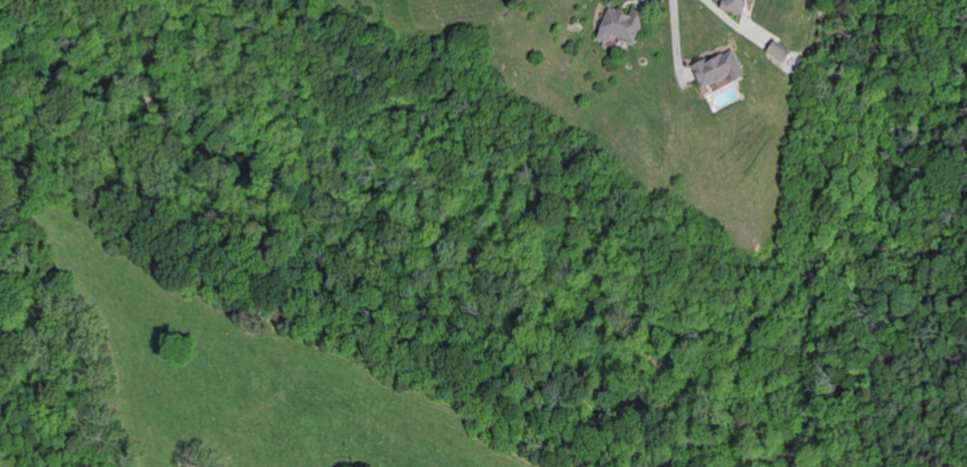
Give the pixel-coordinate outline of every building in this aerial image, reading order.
[(744,14),(748,0),(723,0),(721,9),(744,14)] [(613,34),(634,44),(646,19),(633,12),(631,16),(611,6),(596,38),(608,44),(613,34)] [(787,62),(793,49),(774,40),(768,53),(787,62)] [(702,88),(731,75),(733,81),(745,75),(733,48),(693,66),(702,88)]
